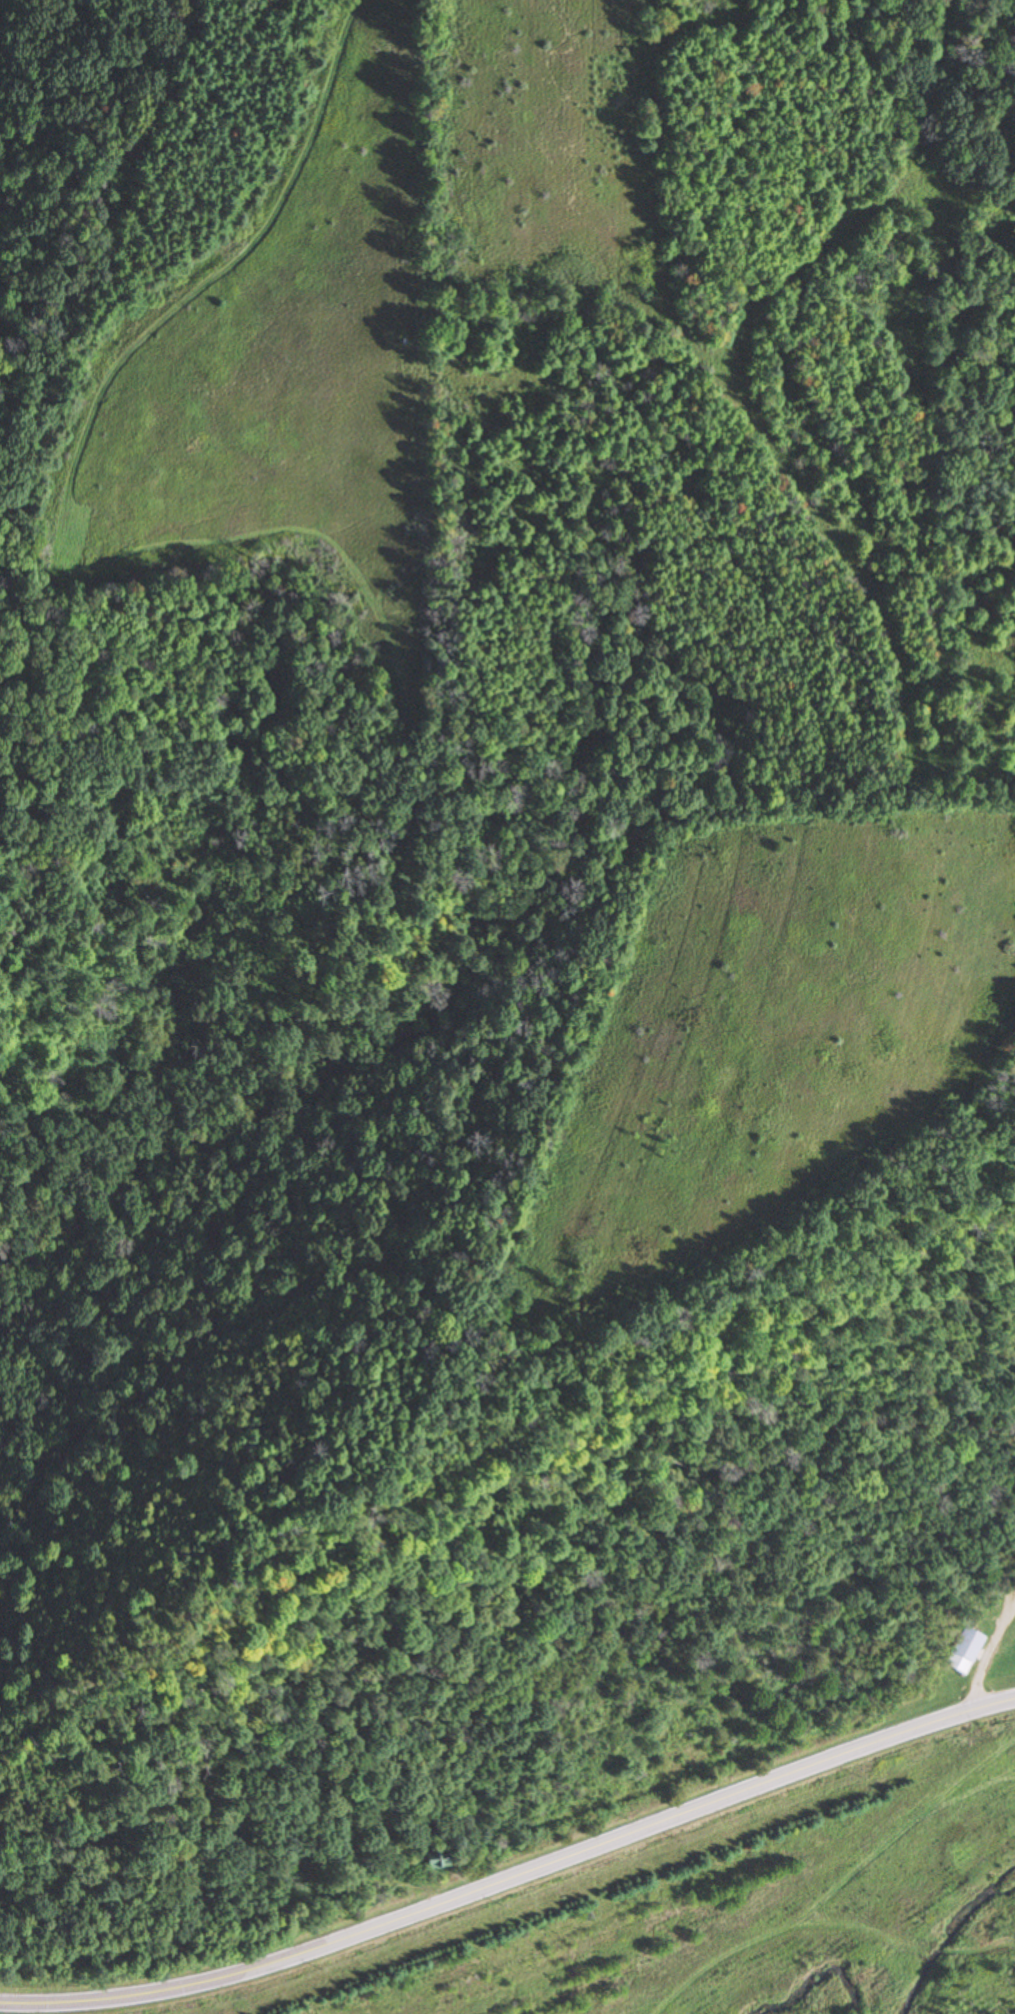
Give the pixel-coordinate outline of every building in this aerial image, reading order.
[(983,1638),(961,1627),(942,1666),(964,1677),(983,1638)]
